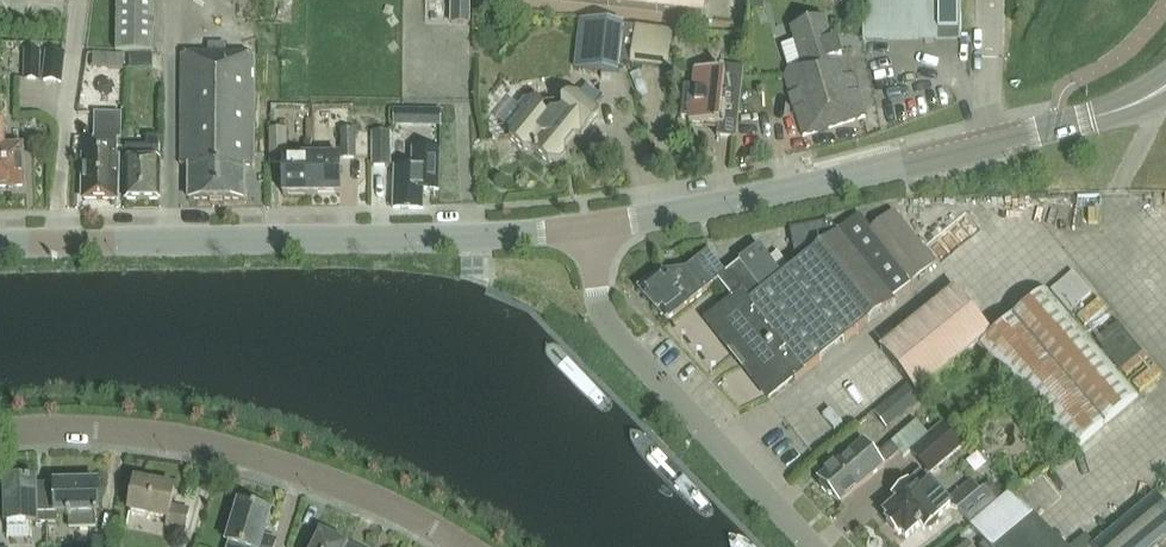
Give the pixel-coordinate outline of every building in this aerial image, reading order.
[(157,0),(118,0),(117,52),(156,53),(157,0)] [(469,0),(452,0),(452,25),(469,25),(469,0)] [(704,18),(706,0),(542,0),(704,18)] [(752,8),(762,9),(762,0),(752,0),(752,8)] [(961,40),(961,0),(863,0),(864,40),(961,40)] [(790,69),(785,75),(804,135),(867,116),(847,51),(842,53),(839,39),(834,41),(825,17),(790,29),(802,66),(790,69)] [(625,26),(580,21),(575,69),(620,74),(621,63),(625,28),(625,26)] [(669,69),(673,34),(637,29),(633,65),(669,69)] [(26,51),(25,80),(41,81),(42,51),(26,51)] [(66,54),(64,54),(48,52),(44,80),(62,83),(66,54)] [(125,69),(125,56),(111,55),(111,69),(125,69)] [(190,200),(244,201),(244,168),(253,168),(253,56),(181,56),(180,167),(189,167),(190,200)] [(130,57),(130,69),(153,69),(153,57),(130,57)] [(724,67),(724,74),(695,71),(693,87),(684,86),(681,119),(690,120),(689,124),(718,127),(717,138),(736,140),(744,69),(724,67)] [(587,86),(581,94),(594,104),(600,96),(587,86)] [(581,94),(580,93),(569,96),(563,101),(562,106),(544,107),(544,106),(535,99),(531,99),(528,99),(518,109),(520,118),(509,130),(510,140),(525,151),(531,150),(549,164),(562,162),(566,157),(566,149),(575,138),(583,137),(600,116),(599,109),(594,104),(581,94)] [(408,117),(408,110),(395,110),(395,124),(402,124),(408,117)] [(84,154),(84,200),(117,201),(117,139),(120,139),(121,116),(98,115),(98,134),(98,154),(84,154)] [(23,188),(22,146),(6,146),(5,120),(0,120),(0,188),(23,188)] [(269,157),(286,157),(286,131),(269,131),(269,157)] [(356,132),(341,132),(342,161),(356,161),(356,132)] [(387,133),(373,132),(372,167),(386,168),(387,133)] [(126,201),(160,201),(161,136),(149,136),(149,149),(127,149),(126,201)] [(283,196),(312,195),(313,159),(312,143),(305,143),(306,159),(284,160),(283,196)] [(423,210),(425,190),(439,191),(442,151),(414,149),(413,168),(396,167),(393,210),(423,210)] [(312,195),(341,195),(341,159),(313,159),(312,195)] [(809,371),(865,327),(884,312),(896,302),(894,300),(938,264),(894,211),(873,228),(860,214),(838,231),(831,222),(792,229),(797,255),(798,255),(802,260),(783,275),(761,246),(740,261),(743,265),(719,284),(732,301),(709,319),(770,397),(796,377),(797,379),(808,370),(809,371)] [(639,290),(667,322),(724,278),(708,253),(686,270),(661,273),(660,273),(639,290)] [(1051,291),(1069,313),(1090,294),(1072,273),(1051,291)] [(955,288),(900,332),(882,348),(880,349),(918,396),(979,346),(1071,454),(1139,396),(1047,289),(992,335),(955,288)] [(922,404),(908,387),(874,416),(888,432),(922,404)] [(917,421),(892,442),(904,456),(929,435),(917,421)] [(945,430),(912,457),(928,476),(961,449),(945,430)] [(864,441),(821,478),(822,479),(822,485),(829,494),(837,494),(844,502),(885,466),(900,452),(891,443),(877,456),(864,441)] [(908,483),(903,483),(897,488),(897,497),(900,501),(886,513),(891,518),(889,520),(901,534),(904,532),(908,537),(922,526),(926,530),(932,530),(940,523),(940,519),(953,507),(948,501),(921,472),(908,483)] [(981,491),(972,480),(948,501),(960,509),(973,525),(1006,496),(993,481),(981,491)] [(9,526),(47,525),(46,486),(37,486),(37,482),(8,482),(9,526)] [(187,533),(190,514),(172,511),(176,492),(136,483),(130,513),(169,521),(168,529),(187,533)] [(99,486),(46,486),(47,525),(58,525),(58,516),(69,516),(69,529),(95,529),(95,515),(100,515),(99,486)] [(1009,493),(1006,496),(973,525),(970,527),(984,544),(981,546),(1064,546),(1009,493)] [(1155,496),(1095,546),(1153,546),(1165,536),(1165,508),(1155,496)] [(227,546),(274,546),(276,541),(262,537),(269,513),(239,504),(227,543),(228,544),(227,546)] [(321,534),(315,546),(349,546),(321,534)]
